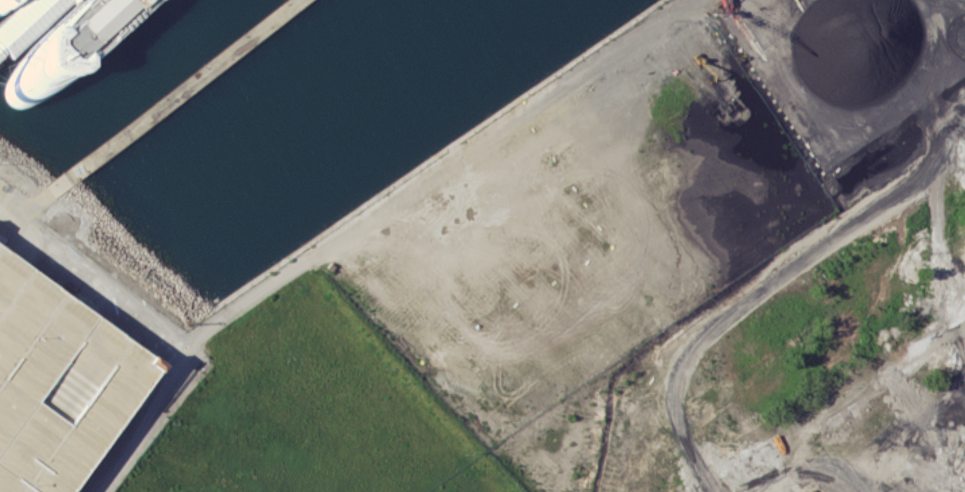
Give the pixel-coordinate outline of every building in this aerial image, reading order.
[(75,14),(69,6),(52,20),(56,26),(55,27),(60,33),(65,29),(71,37),(58,49),(66,59),(137,0),(92,0),(75,14)] [(157,363),(64,491),(0,491),(0,251),(157,363)]
